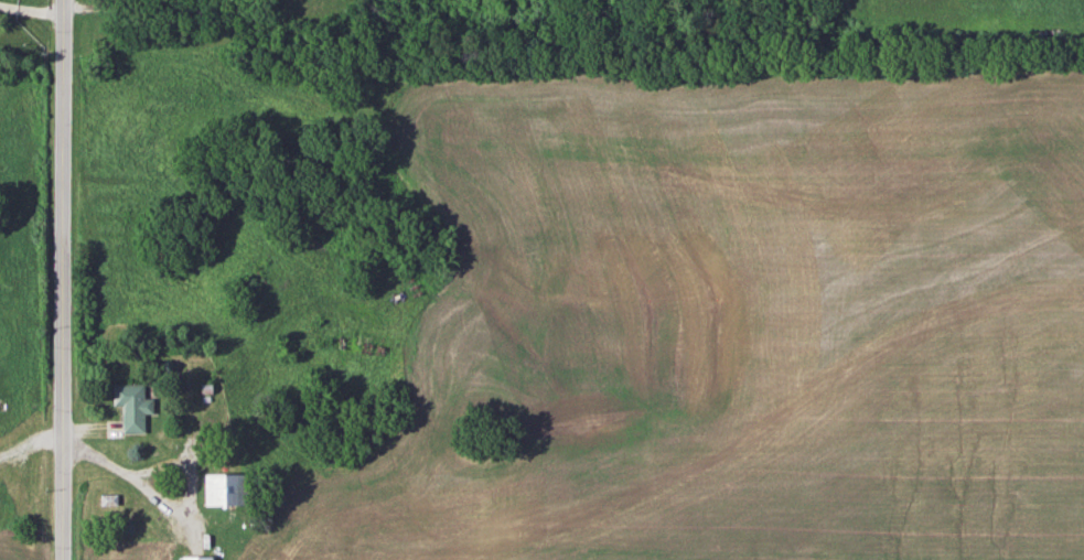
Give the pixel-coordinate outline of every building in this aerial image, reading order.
[(143,383),(112,384),(112,405),(120,405),(121,433),(143,433),(143,413),(152,413),(152,398),(143,398),(143,383)] [(203,474),(204,505),(244,504),(243,473),(203,474)]
